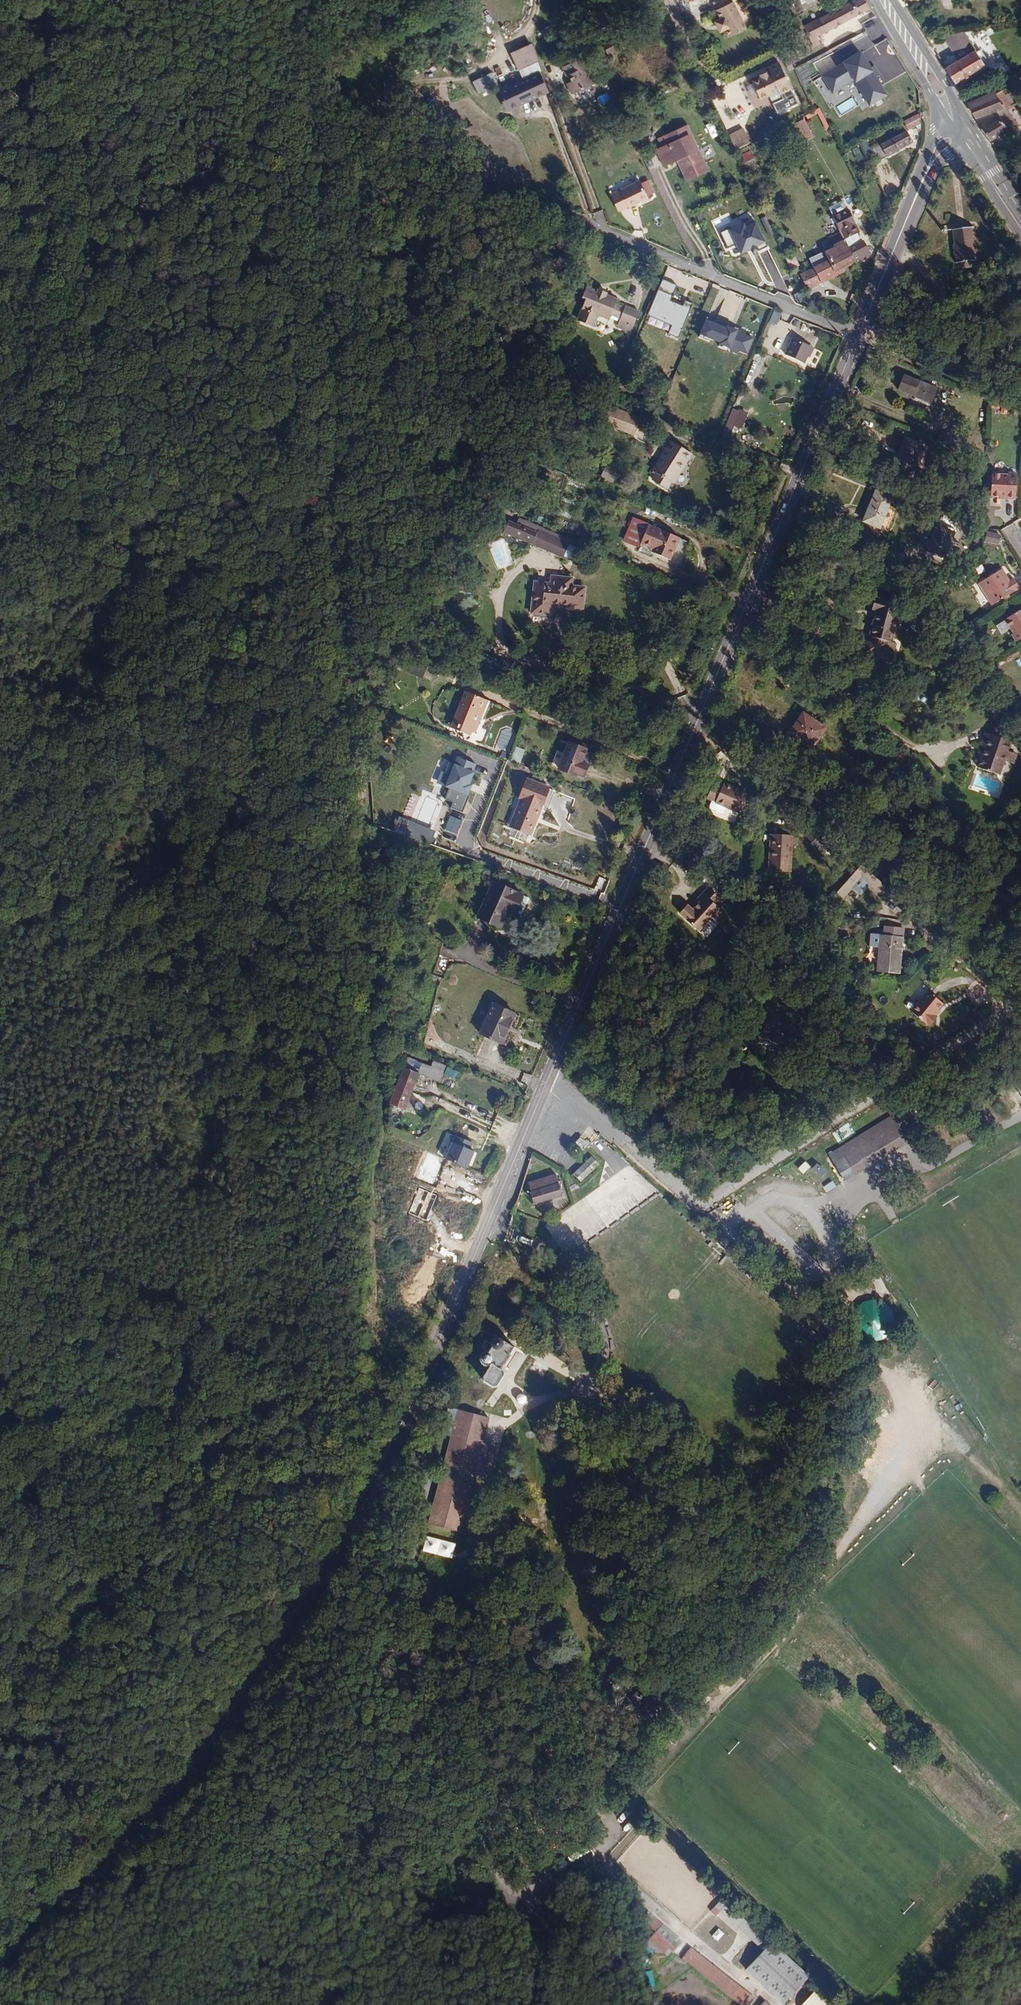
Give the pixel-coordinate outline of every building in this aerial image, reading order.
[(730,34),(745,28),(732,1),(730,2),(729,0),(715,0),(712,1),(716,8),(715,9),(719,18),(713,20),(719,30),(726,27),(730,34)] [(869,9),(863,0),(857,0),(803,28),(813,49),(819,45),(816,38),(869,9)] [(620,42),(608,49),(612,56),(624,50),(620,42)] [(953,83),(983,65),(974,49),(944,68),(953,83)] [(890,95),(862,51),(821,75),(833,94),(855,81),(871,107),(890,95)] [(578,53),(574,56),(586,83),(592,80),(578,53)] [(586,83),(574,56),(556,65),(561,75),(564,73),(567,79),(564,81),(569,91),(586,83)] [(769,72),(768,73),(761,76),(751,81),(758,97),(766,93),(766,92),(776,87),(778,92),(789,87),(778,62),(767,67),(769,72)] [(473,81),(478,94),(499,85),(494,72),(473,81)] [(534,85),(503,98),(507,109),(538,95),(534,85)] [(966,102),(968,105),(995,94),(993,91),(966,102)] [(968,105),(975,117),(1008,106),(1000,92),(995,94),(968,105)] [(852,98),(841,104),(845,111),(856,104),(852,98)] [(975,117),(986,134),(1016,124),(1010,105),(1008,106),(975,117)] [(818,108),(812,111),(804,115),(806,118),(816,113),(825,130),(827,126),(818,108)] [(907,131),(921,124),(921,114),(904,122),(907,131)] [(788,125),(797,141),(811,135),(802,118),(788,125)] [(696,151),(700,149),(688,124),(658,139),(662,147),(656,150),(665,167),(677,161),(680,159),(682,164),(679,165),(686,178),(706,168),(699,153),(697,154),(696,151)] [(731,135),(738,152),(753,145),(746,129),(731,135)] [(887,141),(873,148),(879,160),(886,157),(885,156),(911,143),(906,132),(887,141)] [(859,146),(853,149),(857,162),(864,159),(859,146)] [(710,169),(700,149),(696,151),(697,154),(699,153),(706,168),(708,171),(710,169)] [(708,171),(706,168),(686,178),(688,181),(708,171)] [(637,191),(645,207),(650,204),(643,189),(637,191)] [(630,214),(645,207),(637,191),(614,202),(621,216),(629,213),(630,214)] [(853,248),(859,245),(854,235),(856,234),(852,226),(853,225),(845,209),(844,209),(840,200),(826,207),(835,224),(836,227),(839,232),(844,230),(853,248)] [(766,244),(754,219),(722,234),(729,251),(740,246),(744,256),(752,252),(754,256),(762,252),(760,247),(766,244)] [(841,268),(853,262),(839,232),(836,227),(831,230),(834,235),(823,241),(825,246),(824,246),(827,251),(821,254),(825,262),(820,265),(825,275),(824,276),(826,281),(843,272),(841,268)] [(973,228),(953,230),(954,246),(953,247),(954,256),(955,256),(956,264),(961,264),(961,269),(969,268),(969,263),(974,263),(974,253),(975,254),(975,245),(973,245),(971,231),(973,231),(973,228)] [(821,235),(823,241),(834,235),(831,230),(821,235)] [(839,232),(853,262),(861,258),(862,261),(869,257),(862,243),(859,245),(853,248),(844,230),(839,232)] [(784,260),(790,272),(797,268),(791,256),(784,260)] [(806,291),(819,284),(817,279),(811,268),(798,274),(806,291)] [(788,286),(782,274),(775,277),(781,289),(788,286)] [(819,284),(826,281),(824,276),(817,279),(819,284)] [(679,288),(665,282),(650,315),(675,326),(671,333),(680,337),(694,305),(686,301),(684,306),(673,301),(679,288)] [(611,329),(624,335),(631,320),(617,314),(616,316),(607,312),(609,308),(598,303),(599,301),(590,297),(589,299),(577,294),(575,299),(579,300),(572,318),(574,321),(585,326),(589,324),(593,314),(603,319),(605,315),(615,319),(611,329)] [(770,324),(778,326),(781,312),(773,310),(770,324)] [(754,338),(708,319),(702,335),(748,354),(754,338)] [(622,341),(624,335),(611,329),(608,335),(622,341)] [(776,346),(788,349),(791,337),(779,334),(776,346)] [(809,357),(813,347),(793,339),(786,355),(806,364),(809,357)] [(935,391),(902,378),(896,393),(929,407),(935,391)] [(635,420),(605,407),(599,421),(630,433),(635,420)] [(746,414),(739,411),(733,425),(740,428),(746,414)] [(693,454),(674,441),(654,470),(658,472),(654,478),(667,488),(671,482),(673,483),(693,454)] [(905,473),(902,479),(908,481),(921,452),(902,444),(892,468),(905,473)] [(972,449),(962,445),(958,454),(967,459),(972,449)] [(889,473),(902,479),(905,473),(892,468),(889,473)] [(602,479),(615,483),(617,473),(604,470),(602,479)] [(1015,479),(1007,478),(990,476),(989,497),(999,498),(1006,498),(1006,501),(1014,502),(1015,479)] [(877,532),(889,502),(874,495),(862,525),(877,532)] [(569,545),(572,538),(520,520),(518,524),(508,520),(503,535),(579,562),(584,550),(569,545)] [(948,527),(938,522),(924,556),(939,563),(951,536),(946,533),(948,527)] [(682,541),(651,529),(643,547),(663,555),(661,559),(673,564),(682,541)] [(1000,544),(1000,534),(987,533),(986,544),(1000,544)] [(505,541),(489,545),(496,570),(512,566),(505,541)] [(1002,601),(1008,598),(1019,590),(1013,580),(1010,583),(1002,571),(978,587),(992,608),(1002,601)] [(542,589),(537,588),(534,618),(553,620),(554,609),(584,612),(586,593),(573,592),(573,584),(553,582),(553,589),(542,588),(542,589)] [(891,646),(892,646),(901,607),(880,602),(880,603),(875,602),(872,615),(877,616),(870,646),(866,645),(863,658),(876,661),(877,659),(887,661),(891,646)] [(1003,622),(1009,630),(1014,638),(1018,643),(1020,641),(1020,611),(1003,622)] [(1009,630),(1003,622),(997,626),(1002,634),(1009,630)] [(899,648),(892,646),(891,646),(887,661),(896,663),(899,648)] [(459,723),(478,731),(482,733),(496,702),(473,691),(459,723)] [(823,733),(801,718),(788,737),(809,752),(823,733)] [(476,735),(478,731),(459,723),(458,727),(476,735)] [(985,752),(983,759),(979,770),(999,778),(1011,744),(1008,743),(1010,736),(992,729),(990,737),(986,735),(981,751),(985,752)] [(574,749),(591,756),(593,752),(576,745),(574,749)] [(521,764),(526,750),(516,747),(512,760),(521,764)] [(573,753),(564,773),(581,780),(582,777),(588,780),(593,769),(587,766),(591,756),(574,749),(573,753)] [(556,769),(564,773),(573,753),(569,752),(566,756),(563,755),(556,769)] [(470,784),(477,765),(457,756),(454,764),(448,762),(444,772),(441,770),(436,783),(449,789),(445,799),(453,802),(451,808),(462,813),(473,785),(470,784)] [(547,791),(526,782),(518,800),(520,801),(508,828),(528,836),(547,791)] [(731,794),(732,792),(722,788),(720,791),(711,788),(705,802),(711,805),(708,811),(709,812),(722,818),(725,811),(738,816),(739,814),(746,817),(751,806),(744,803),(745,800),(731,794)] [(826,844),(814,834),(807,841),(819,852),(826,844)] [(788,874),(790,838),(785,838),(774,837),(768,837),(766,873),(788,874)] [(863,868),(837,897),(843,902),(862,881),(880,897),(887,890),(863,868)] [(521,893),(492,881),(478,918),(500,927),(507,911),(513,913),(521,893)] [(719,923),(716,920),(725,911),(708,896),(695,910),(688,904),(679,914),(705,938),(719,923)] [(883,937),(900,939),(901,931),(884,929),(883,937)] [(869,948),(879,949),(880,937),(870,936),(869,948)] [(902,939),(900,939),(883,937),(880,937),(879,949),(877,973),(898,975),(902,939)] [(922,987),(905,1009),(921,1021),(929,1011),(928,1010),(937,999),(922,987)] [(884,1009),(873,1002),(869,1008),(880,1016),(884,1009)] [(515,1014),(495,1003),(480,1033),(500,1043),(515,1014)] [(768,1023),(761,1019),(757,1025),(766,1029),(768,1023)] [(404,1110),(418,1074),(421,1064),(406,1058),(389,1104),(392,1106),(395,1107),(404,1110)] [(421,1064),(418,1074),(438,1082),(444,1066),(432,1061),(430,1067),(421,1064)] [(458,1074),(446,1068),(443,1075),(455,1080),(458,1074)] [(847,1168),(850,1172),(903,1138),(896,1126),(901,1123),(892,1109),(824,1152),(838,1174),(847,1168)] [(446,1157),(454,1136),(446,1132),(437,1153),(446,1157)] [(467,1169),(474,1152),(470,1150),(473,1143),(455,1135),(445,1159),(467,1169)] [(572,1149),(577,1155),(590,1141),(586,1137),(584,1135),(572,1149)] [(581,1181),(600,1164),(592,1155),(573,1173),(581,1181)] [(808,1166),(817,1173),(821,1169),(812,1161),(808,1166)] [(840,1178),(850,1172),(847,1168),(838,1174),(840,1178)] [(557,1174),(529,1183),(536,1203),(563,1194),(557,1174)] [(826,1192),(837,1186),(833,1180),(823,1185),(826,1192)] [(437,1196),(419,1188),(409,1213),(427,1220),(437,1196)] [(880,1295),(871,1293),(870,1297),(858,1299),(852,1305),(848,1316),(850,1321),(853,1326),(860,1334),(869,1337),(879,1334),(886,1329),(890,1318),(887,1308),(879,1299),(880,1295)] [(513,1348),(502,1341),(500,1343),(498,1341),(496,1339),(493,1340),(491,1342),(491,1345),(484,1341),(479,1348),(485,1352),(481,1354),(479,1357),(478,1361),(480,1365),(484,1367),(489,1366),(481,1377),(482,1383),(489,1388),(495,1388),(503,1376),(502,1371),(500,1370),(509,1357),(508,1356),(513,1348)] [(515,1382),(513,1382),(511,1383),(510,1384),(510,1386),(510,1388),(512,1390),(514,1390),(516,1390),(518,1388),(519,1386),(518,1384),(517,1383),(515,1382)] [(964,1445),(968,1438),(950,1427),(946,1434),(964,1445)] [(452,1429),(423,1542),(454,1549),(468,1491),(482,1494),(486,1480),(475,1462),(481,1436),(452,1429)] [(669,1712),(665,1710),(655,1721),(658,1724),(669,1712)] [(638,1917),(656,1931),(663,1922),(645,1908),(638,1917)] [(679,1943),(662,1929),(654,1938),(670,1953),(679,1943)] [(809,1979),(771,1943),(746,1970),(785,2003),(809,1979)] [(750,1994),(691,1950),(684,1963),(741,2004),(743,2004),(750,1994)] [(815,1991),(802,2004),(830,2004),(815,1991)]
